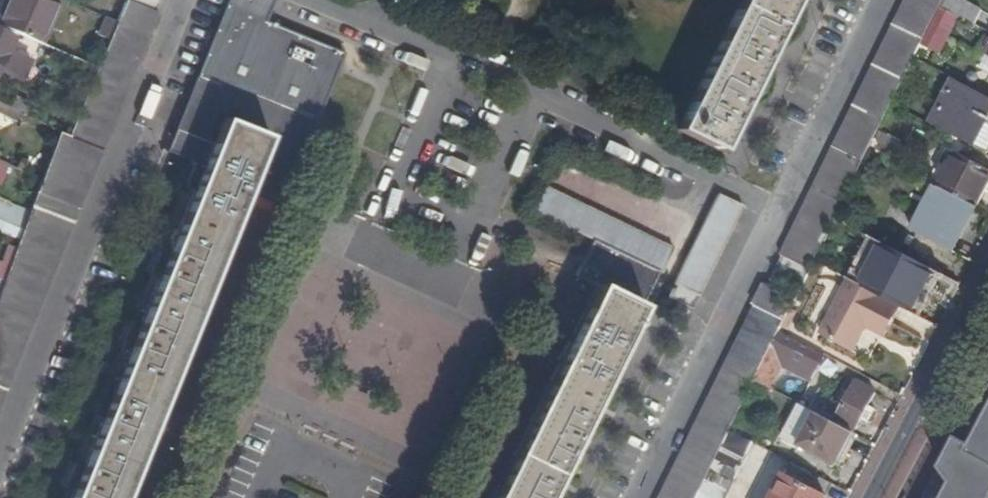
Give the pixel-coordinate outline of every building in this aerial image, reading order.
[(123,94),(133,69),(155,16),(154,16),(160,0),(126,0),(116,24),(108,43),(97,69),(74,123),(68,137),(59,132),(41,179),(29,213),(22,229),(19,239),(8,267),(3,280),(0,289),(0,401),(123,94)] [(4,5),(1,4),(0,5),(0,28),(38,45),(57,0),(7,0),(4,5)] [(202,328),(241,228),(267,178),(272,154),(344,56),(267,25),(276,3),(269,0),(228,0),(166,153),(203,168),(70,497),(133,497),(202,328)] [(675,129),(718,150),(806,0),(739,0),(675,129)] [(883,48),(858,101),(781,253),(783,254),(811,268),(813,262),(835,219),(846,196),(860,168),(869,150),(877,133),(892,104),(914,59),(920,46),(938,9),(943,0),(907,0),(883,48)] [(958,18),(974,26),(980,12),(955,0),(943,0),(938,9),(958,18)] [(938,9),(920,46),(939,57),(958,18),(938,9)] [(108,43),(116,24),(104,19),(96,38),(108,43)] [(6,76),(20,82),(29,63),(7,52),(13,39),(0,33),(0,73),(6,76)] [(953,79),(930,124),(970,144),(984,118),(987,120),(987,98),(953,79)] [(9,107),(22,114),(27,104),(14,97),(9,107)] [(984,118),(970,144),(987,153),(987,120),(984,118)] [(869,150),(887,160),(889,161),(897,144),(877,133),(869,150)] [(869,150),(860,168),(878,177),(887,160),(869,150)] [(973,205),(977,207),(987,186),(987,171),(958,156),(941,188),(973,205)] [(554,187),(623,207),(630,186),(561,165),(554,187)] [(935,185),(911,231),(949,251),(973,205),(941,188),(935,185)] [(671,248),(545,186),(532,211),(594,241),(656,271),(659,272),(671,248)] [(739,204),(716,193),(672,283),(695,294),(739,204)] [(29,213),(0,200),(0,220),(22,229),(29,213)] [(22,229),(0,220),(0,231),(19,239),(22,229)] [(874,239),(852,282),(863,287),(885,245),(874,239)] [(594,241),(580,269),(598,286),(639,307),(656,271),(594,241)] [(863,287),(904,309),(913,314),(936,271),(885,245),(863,287)] [(771,280),(798,294),(811,268),(783,254),(771,280)] [(8,267),(0,263),(0,279),(3,280),(8,267)] [(598,286),(580,269),(576,276),(598,287),(598,286)] [(936,271),(913,314),(918,317),(942,274),(936,271)] [(852,282),(849,281),(819,336),(852,354),(865,330),(886,340),(904,309),(863,287),(852,282)] [(700,493),(729,432),(729,430),(747,394),(753,381),(776,334),(778,333),(779,332),(781,327),(794,300),(766,285),(661,497),(697,497),(700,493)] [(640,307),(639,307),(598,286),(598,287),(494,497),(546,497),(640,307)] [(783,336),(778,333),(776,334),(753,381),(768,388),(770,389),(781,369),(787,357),(776,351),(783,336)] [(823,357),(783,336),(776,351),(787,357),(816,371),(823,357)] [(816,371),(787,357),(781,369),(810,383),(816,371)] [(835,424),(853,433),(873,392),(845,378),(840,388),(851,393),(835,424)] [(768,388),(753,381),(747,394),(761,402),(768,388)] [(797,403),(810,411),(819,393),(807,386),(797,403)] [(836,465),(853,433),(835,424),(817,414),(801,446),(836,465)] [(972,446),(957,438),(947,457),(942,469),(951,484),(944,497),(987,497),(987,415),(972,446)] [(752,443),(729,430),(729,432),(700,493),(710,497),(725,497),(752,443)] [(772,497),(823,497),(830,485),(790,464),(772,497)]
